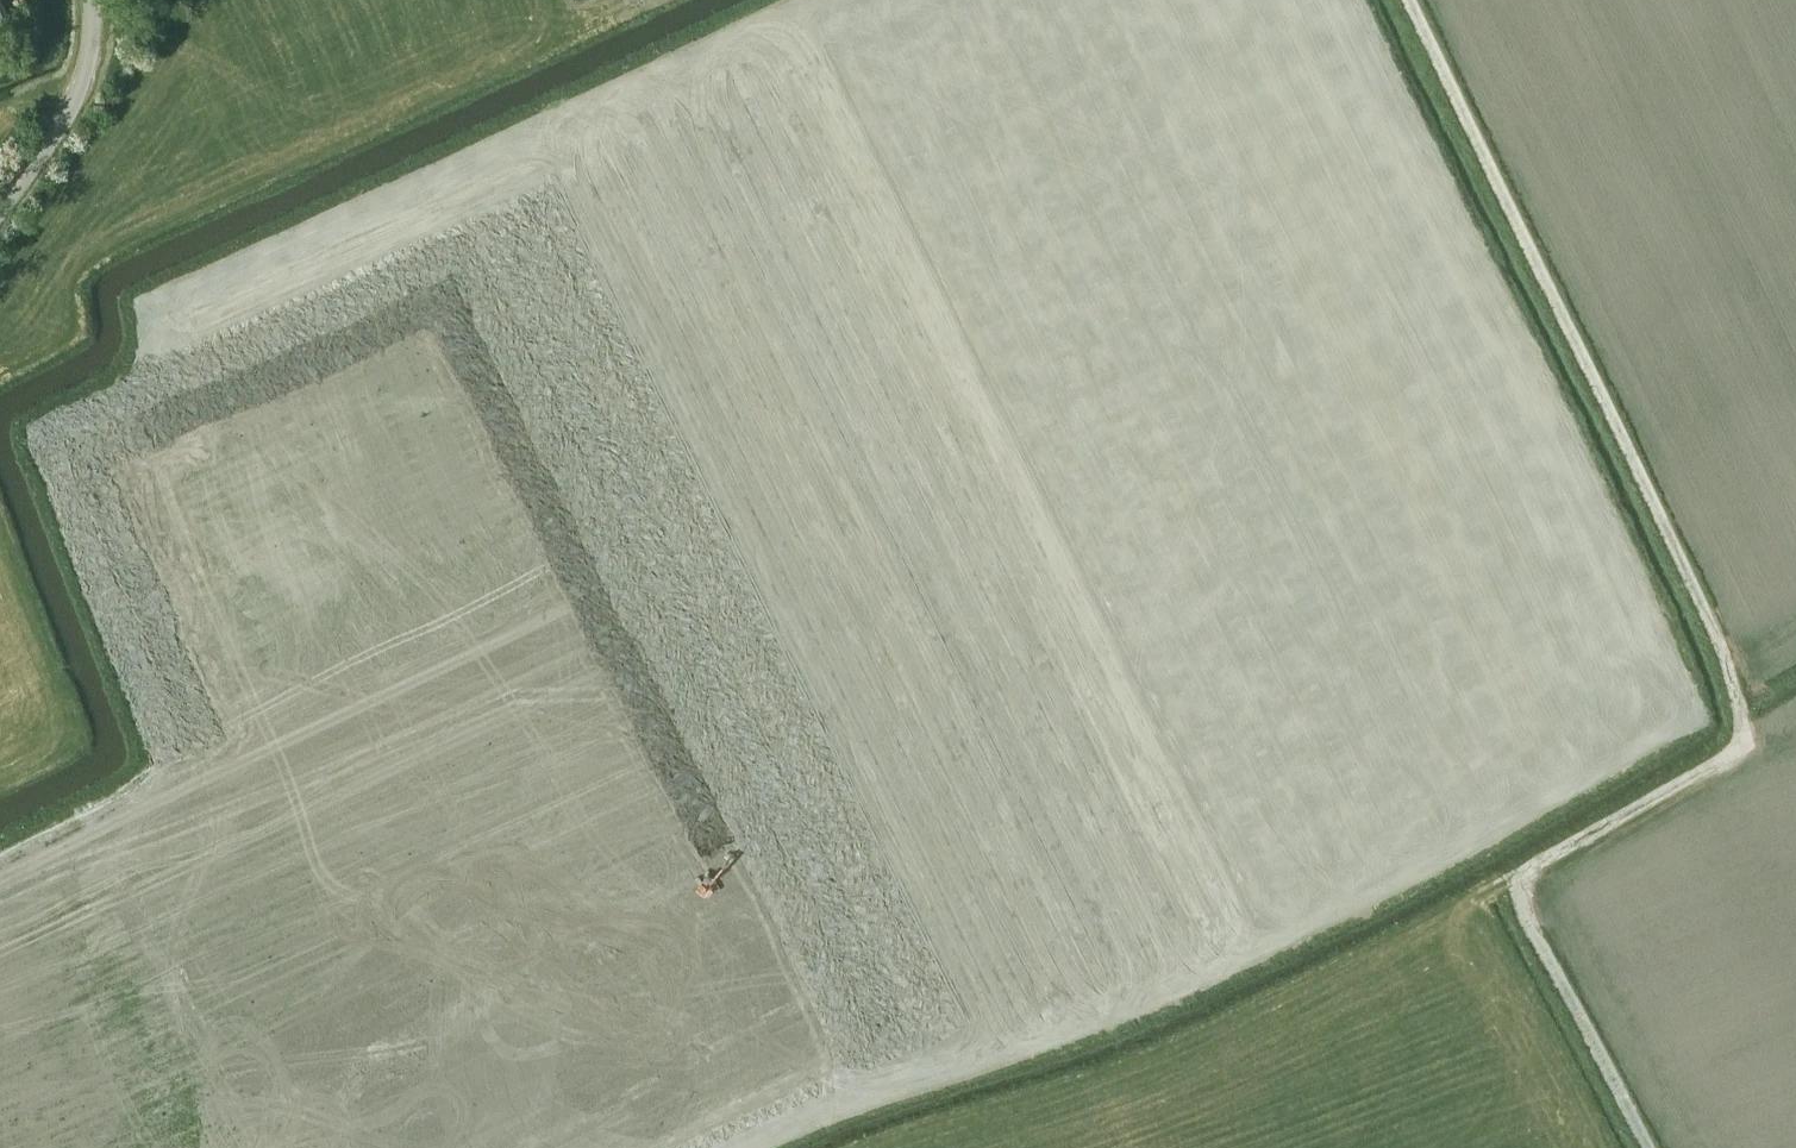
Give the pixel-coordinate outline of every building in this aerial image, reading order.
[(9,14),(2,0),(0,0),(0,18),(9,14)]
